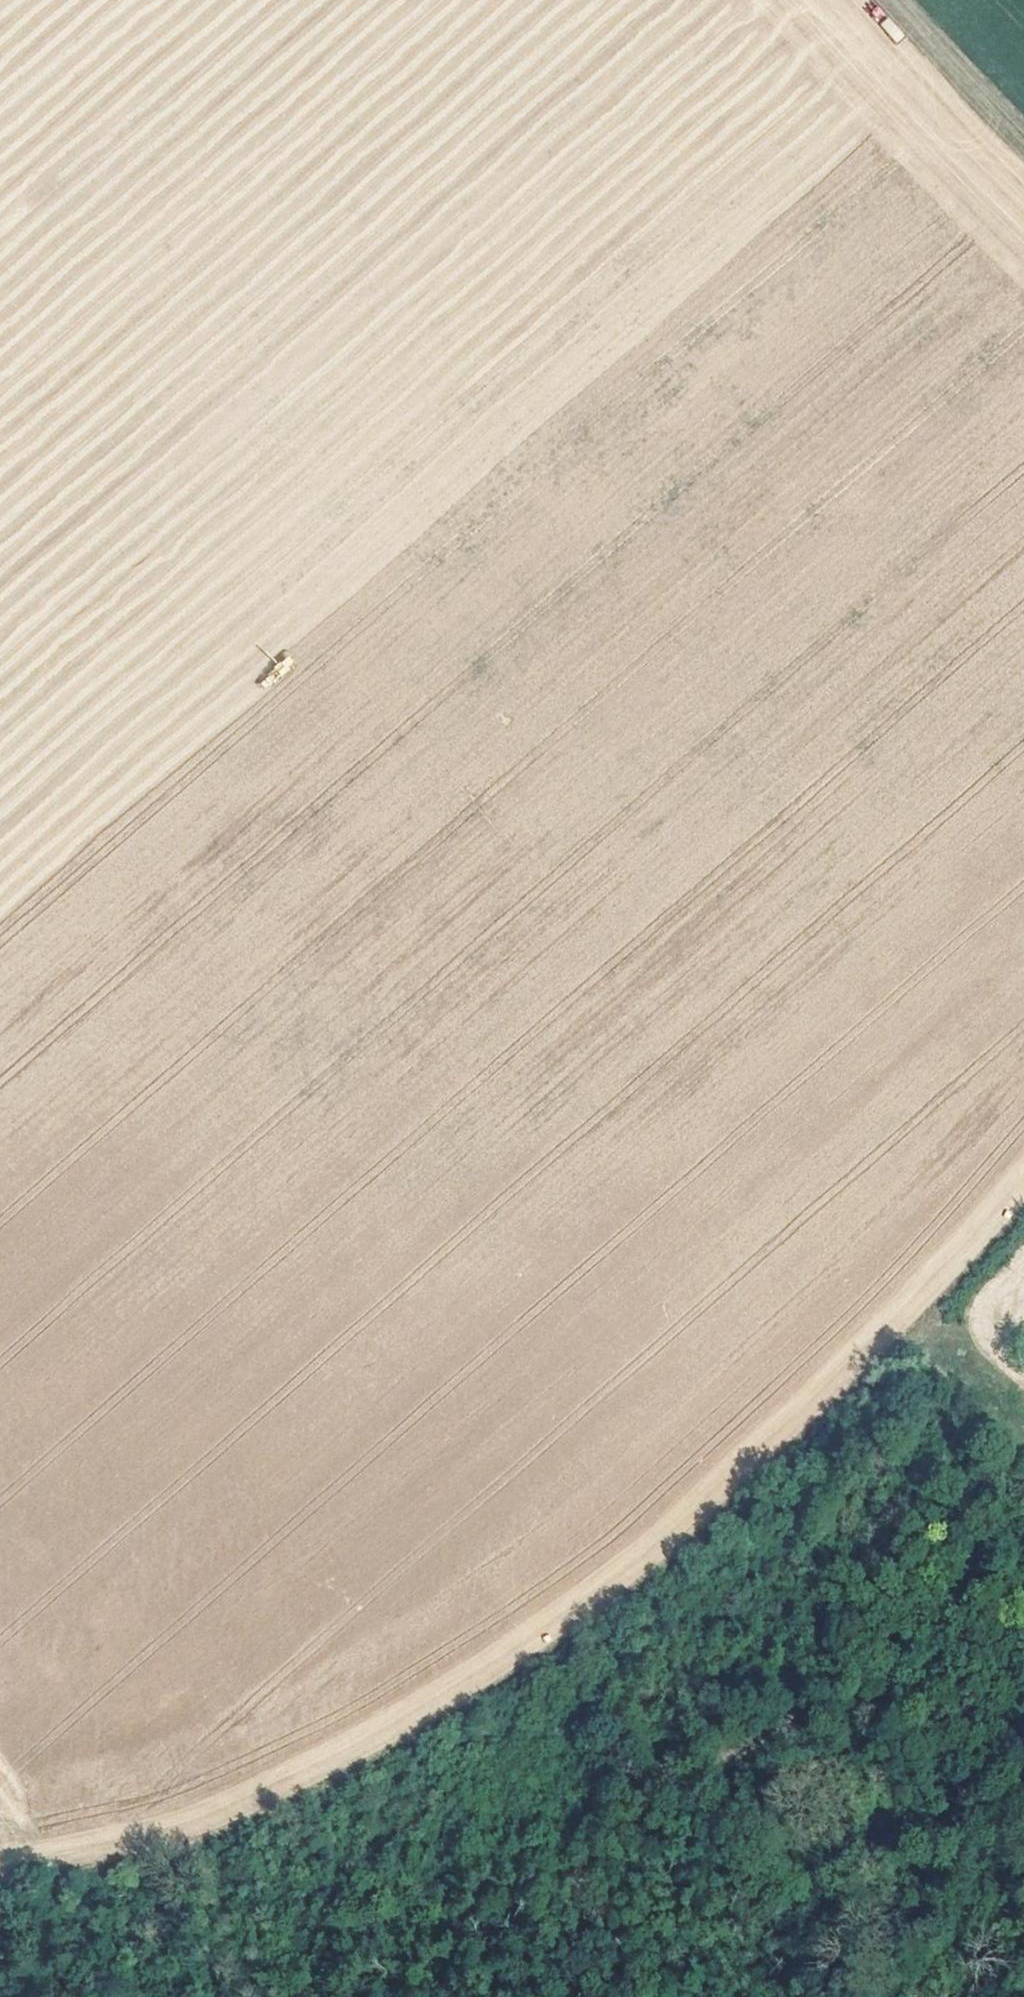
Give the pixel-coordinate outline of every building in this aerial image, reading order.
[(880,25),(895,43),(904,35),(888,17),(880,25)]
